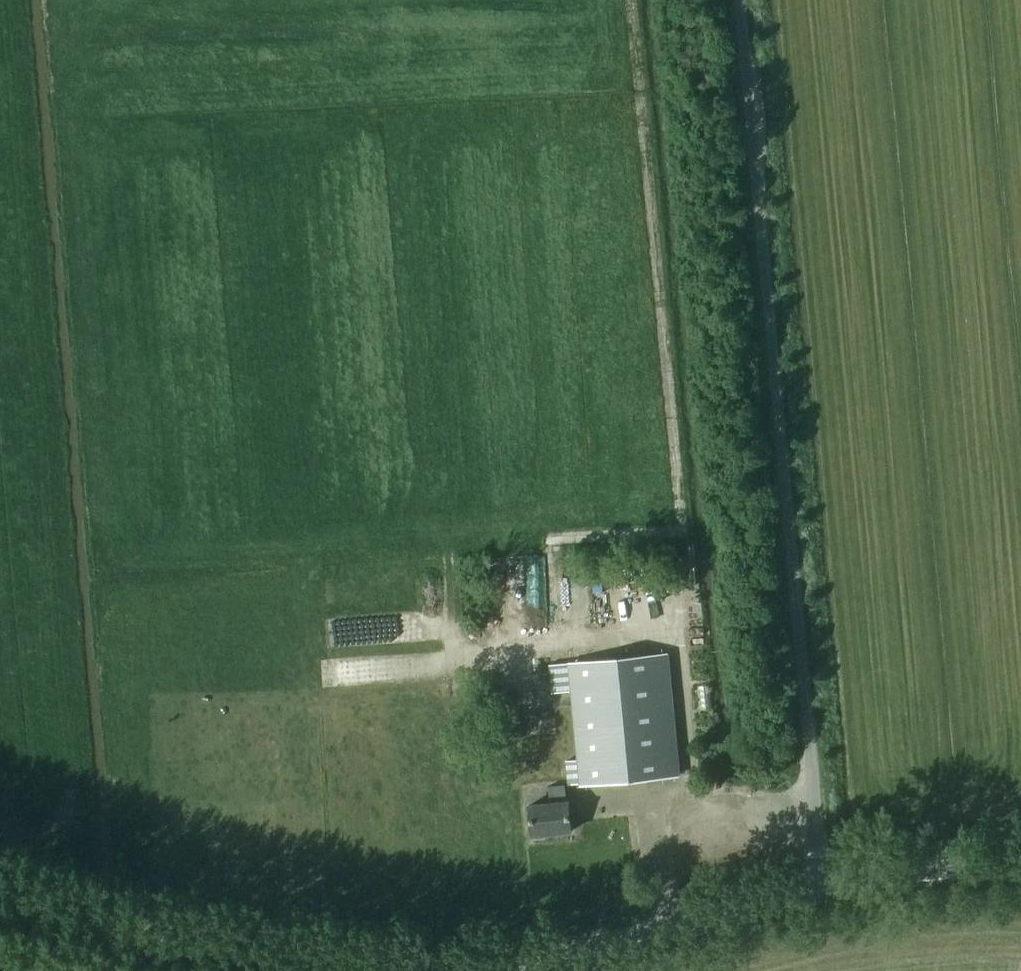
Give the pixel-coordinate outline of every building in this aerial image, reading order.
[(530,627),(548,625),(544,595),(526,597),(530,627)] [(568,785),(579,784),(579,786),(680,777),(669,653),(549,665),(552,693),(570,691),(577,760),(566,761),(568,785)] [(548,786),(550,803),(529,805),(532,836),(570,832),(567,801),(566,785),(548,786)]
